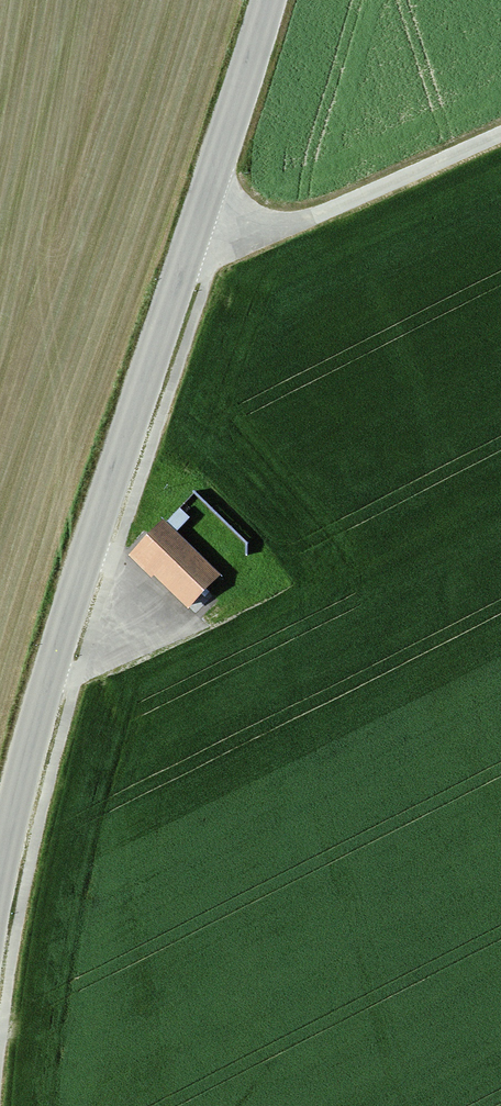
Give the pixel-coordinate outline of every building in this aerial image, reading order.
[(219,575),(164,525),(137,555),(192,605),(219,575)]
